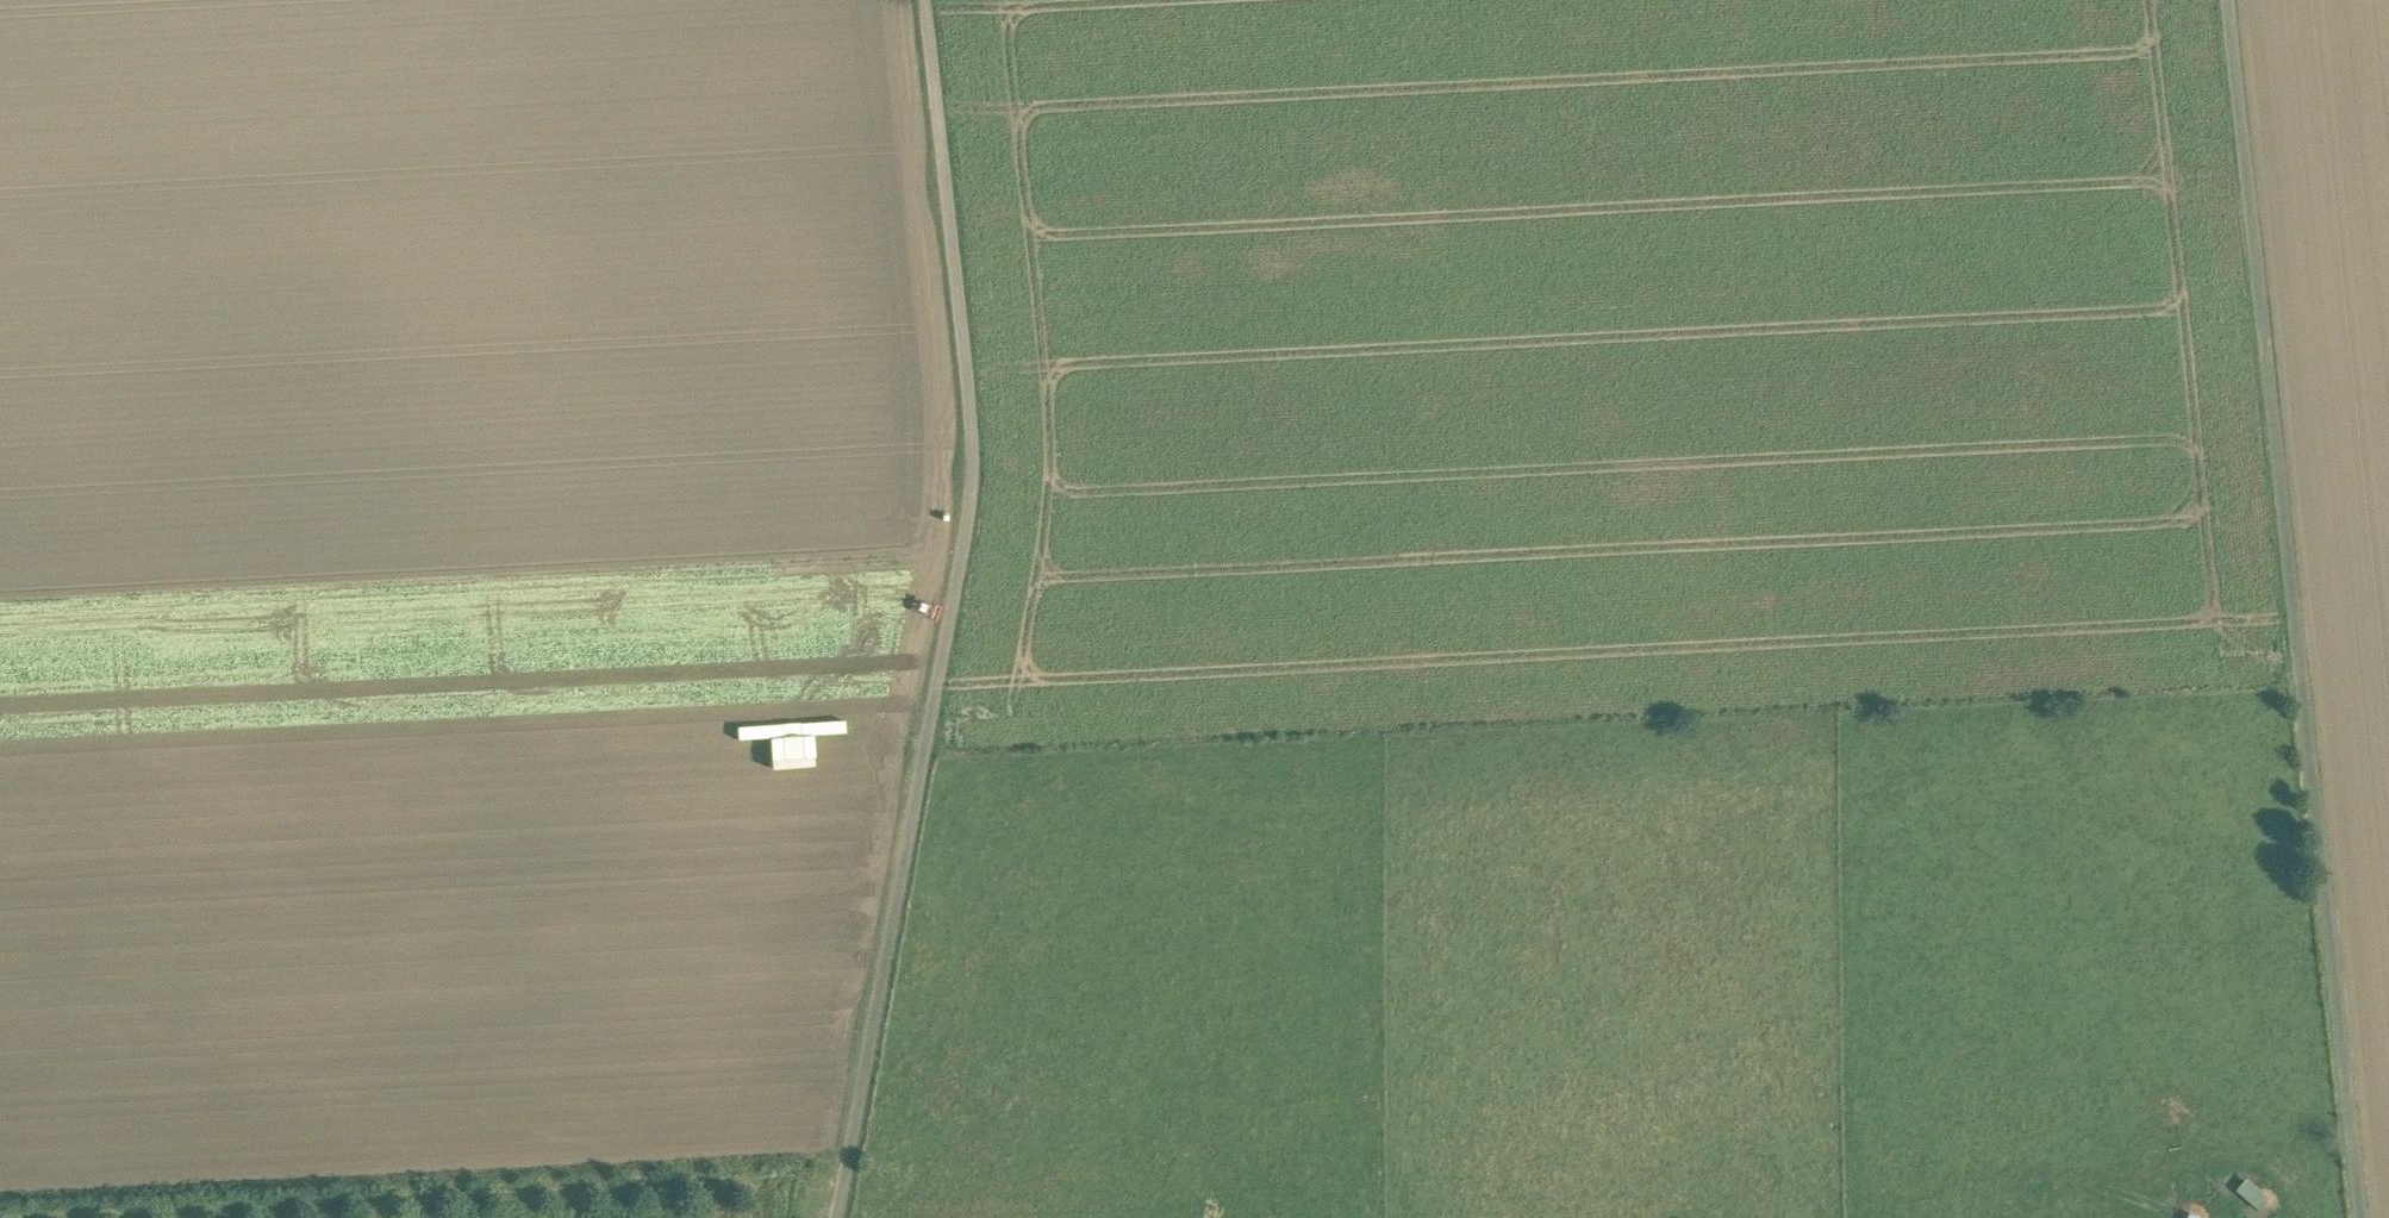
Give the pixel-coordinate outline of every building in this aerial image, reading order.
[(2258,1206),(2269,1193),(2250,1176),(2239,1189),(2258,1206)]
